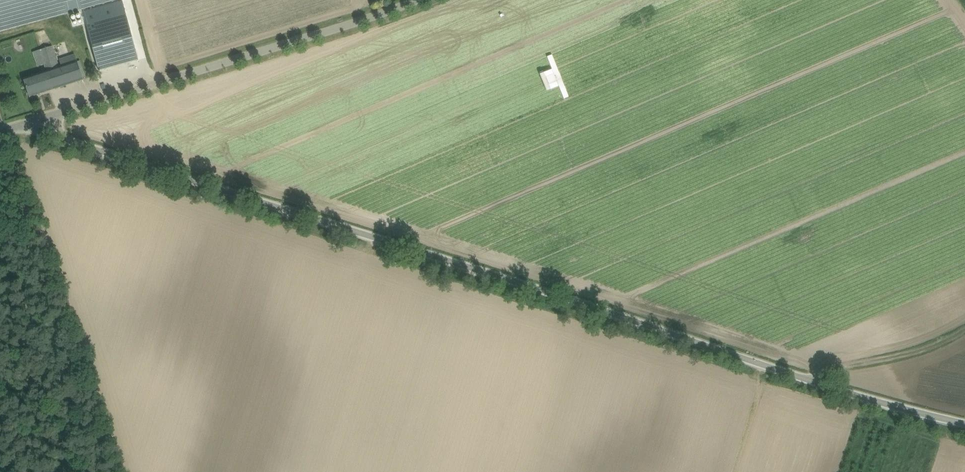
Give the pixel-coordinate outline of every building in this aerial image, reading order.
[(0,5),(0,32),(116,0),(19,0),(0,5)] [(123,1),(84,12),(100,71),(139,60),(123,1)] [(40,50),(47,71),(24,78),(30,97),(83,80),(77,61),(70,63),(68,57),(60,59),(62,64),(60,65),(53,46),(40,50)]
